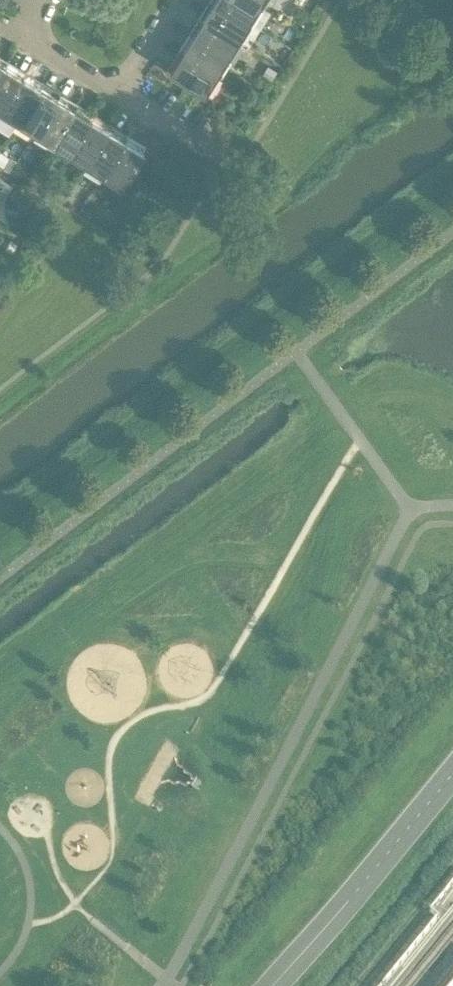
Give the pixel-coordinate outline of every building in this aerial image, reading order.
[(241,39),(252,22),(216,0),(215,0),(205,16),(241,39)] [(252,22),(262,5),(254,0),(216,0),(252,22)] [(194,33),(231,56),(241,39),(205,16),(194,33)] [(184,50),(220,73),(231,56),(194,33),(184,50)] [(220,73),(184,50),(173,69),(209,91),(220,73)] [(2,109),(24,74),(6,63),(0,73),(0,108),(2,109)] [(2,109),(19,120),(41,84),(24,74),(2,109)] [(19,120),(36,131),(58,95),(41,84),(19,120)] [(36,131),(53,141),(75,106),(58,95),(36,131)] [(53,141),(69,151),(92,116),(75,106),(53,141)] [(109,126),(92,116),(69,151),(87,162),(109,126)] [(126,137),(109,126),(87,162),(104,172),(126,137)] [(126,137),(104,172),(122,184),(144,148),(126,137)] [(11,183),(0,177),(0,201),(11,183)] [(57,189),(53,196),(61,202),(66,194),(57,189)]
